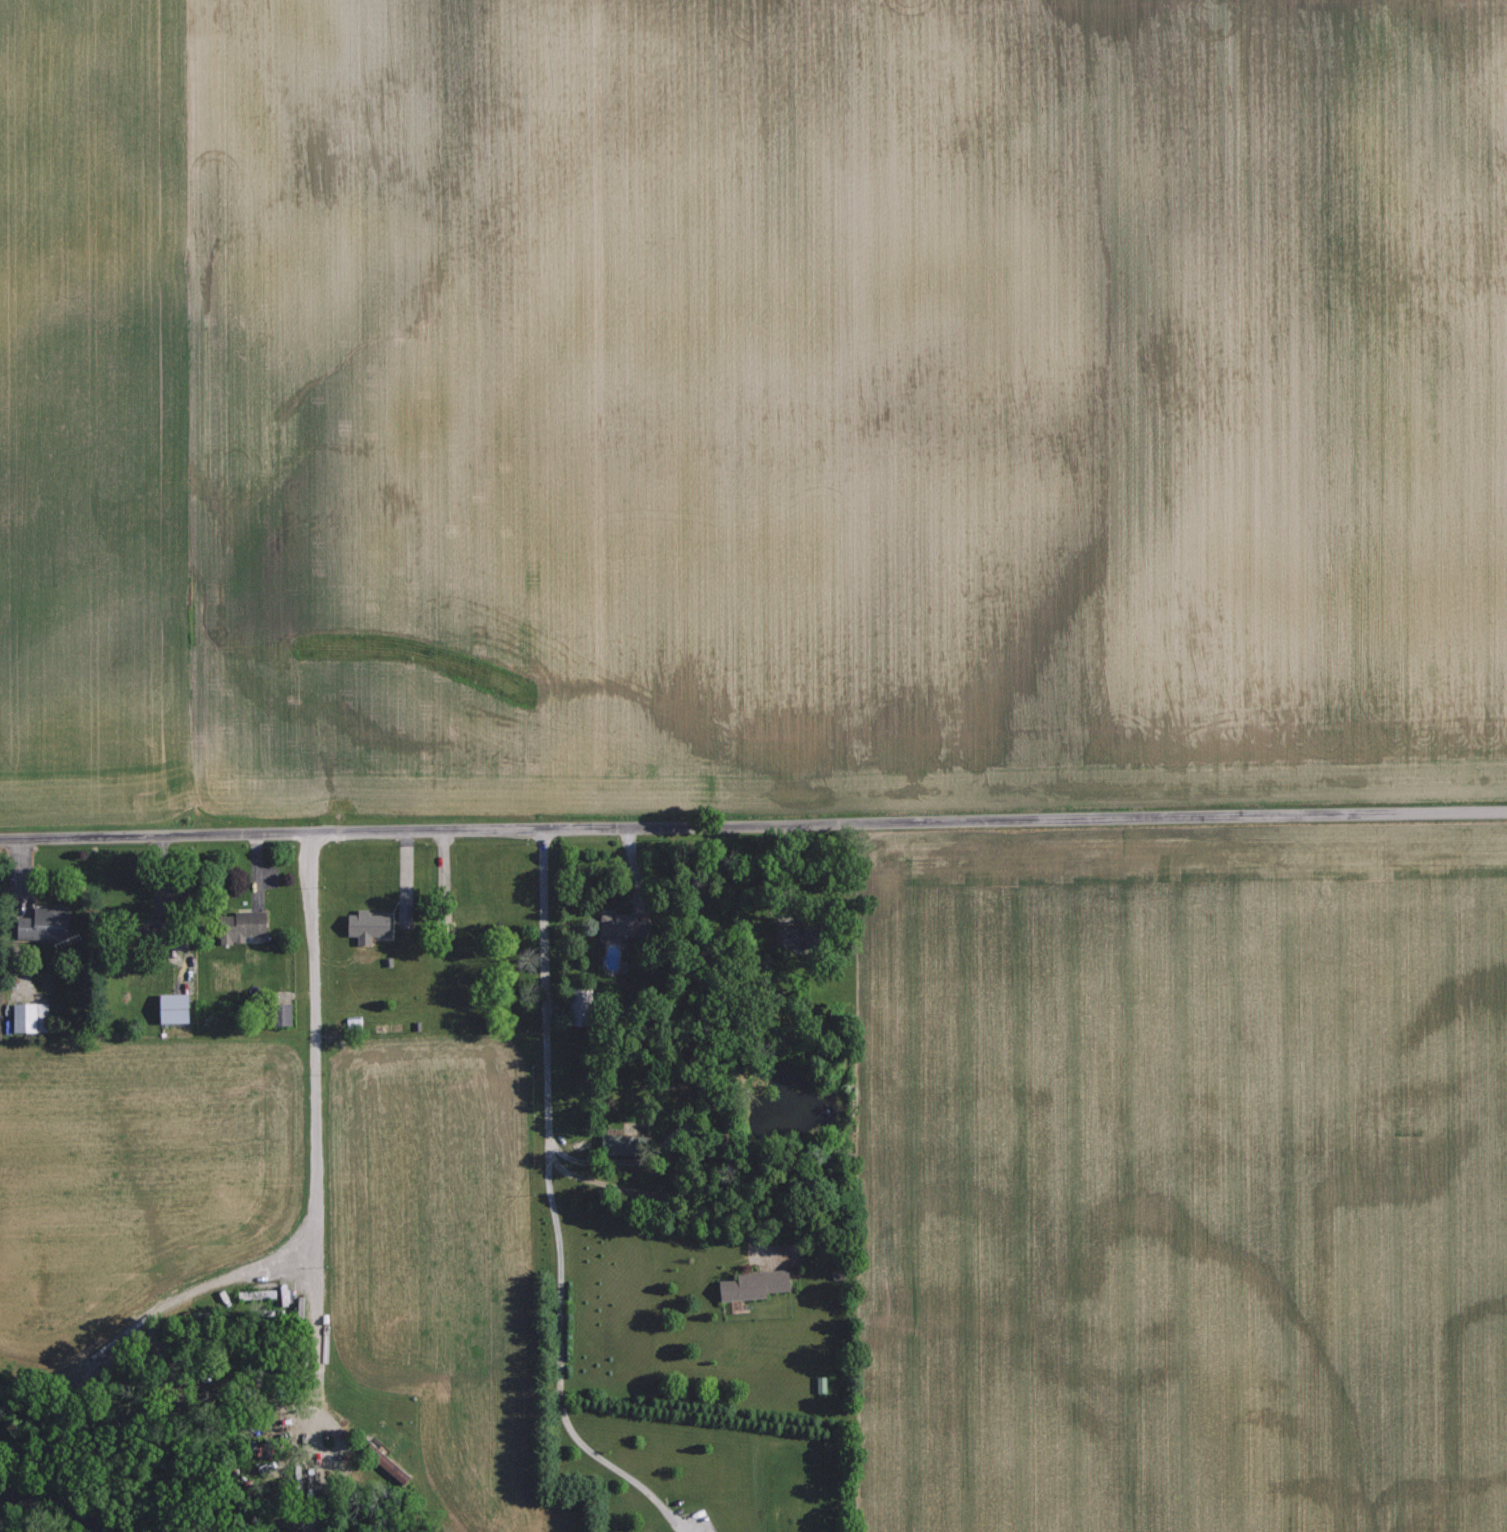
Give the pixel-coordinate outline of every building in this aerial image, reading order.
[(396,926),(411,927),(412,902),(397,901),(396,926)] [(13,938),(63,939),(64,908),(31,907),(31,916),(14,916),(13,938)] [(370,945),(370,935),(386,936),(386,914),(366,914),(366,908),(355,908),(355,914),(345,914),(345,936),(356,936),(356,945),(370,945)] [(263,910),(231,911),(231,915),(216,915),(217,943),(242,942),(241,935),(264,935),(263,910)] [(598,935),(633,935),(633,913),(598,914),(598,935)] [(773,946),(790,946),(790,927),(772,927),(773,946)] [(156,1023),(188,1022),(188,993),(155,994),(156,1023)] [(11,1002),(11,1031),(47,1032),(47,1003),(11,1002)] [(289,1003),(268,1003),(268,1025),(289,1025),(289,1003)] [(598,1155),(640,1156),(640,1135),(599,1134),(598,1155)] [(764,1292),(787,1291),(786,1270),(734,1272),(735,1279),(717,1280),(718,1301),(764,1298),(764,1292)] [(276,1299),(276,1289),(237,1291),(238,1307),(247,1307),(247,1313),(263,1313),(263,1299),(276,1299)] [(360,1454),(403,1482),(410,1472),(366,1444),(360,1454)]
